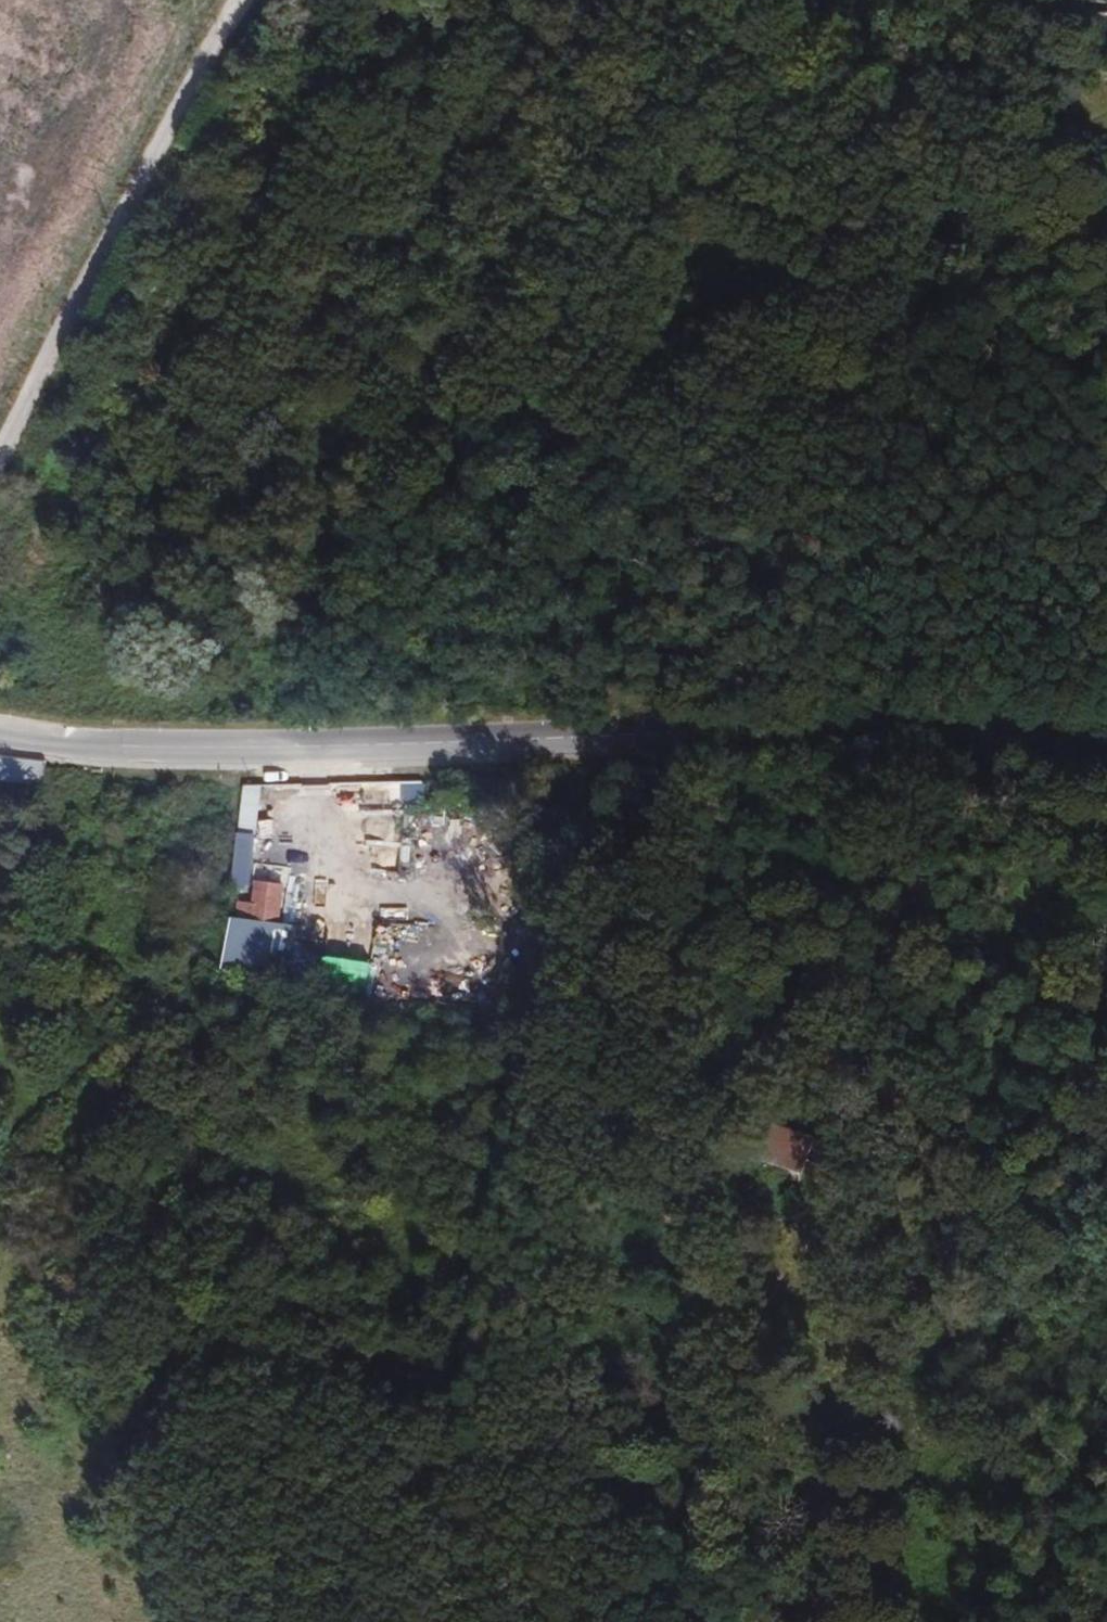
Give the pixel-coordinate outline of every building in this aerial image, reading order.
[(655,767),(654,751),(640,751),(640,768),(655,767)] [(45,779),(46,757),(0,754),(0,777),(45,779)] [(237,898),(236,918),(281,921),(284,879),(253,877),(252,899),(237,898)] [(813,1134),(774,1121),(766,1149),(805,1160),(813,1134)] [(802,1170),(805,1160),(766,1149),(763,1158),(802,1170)]
